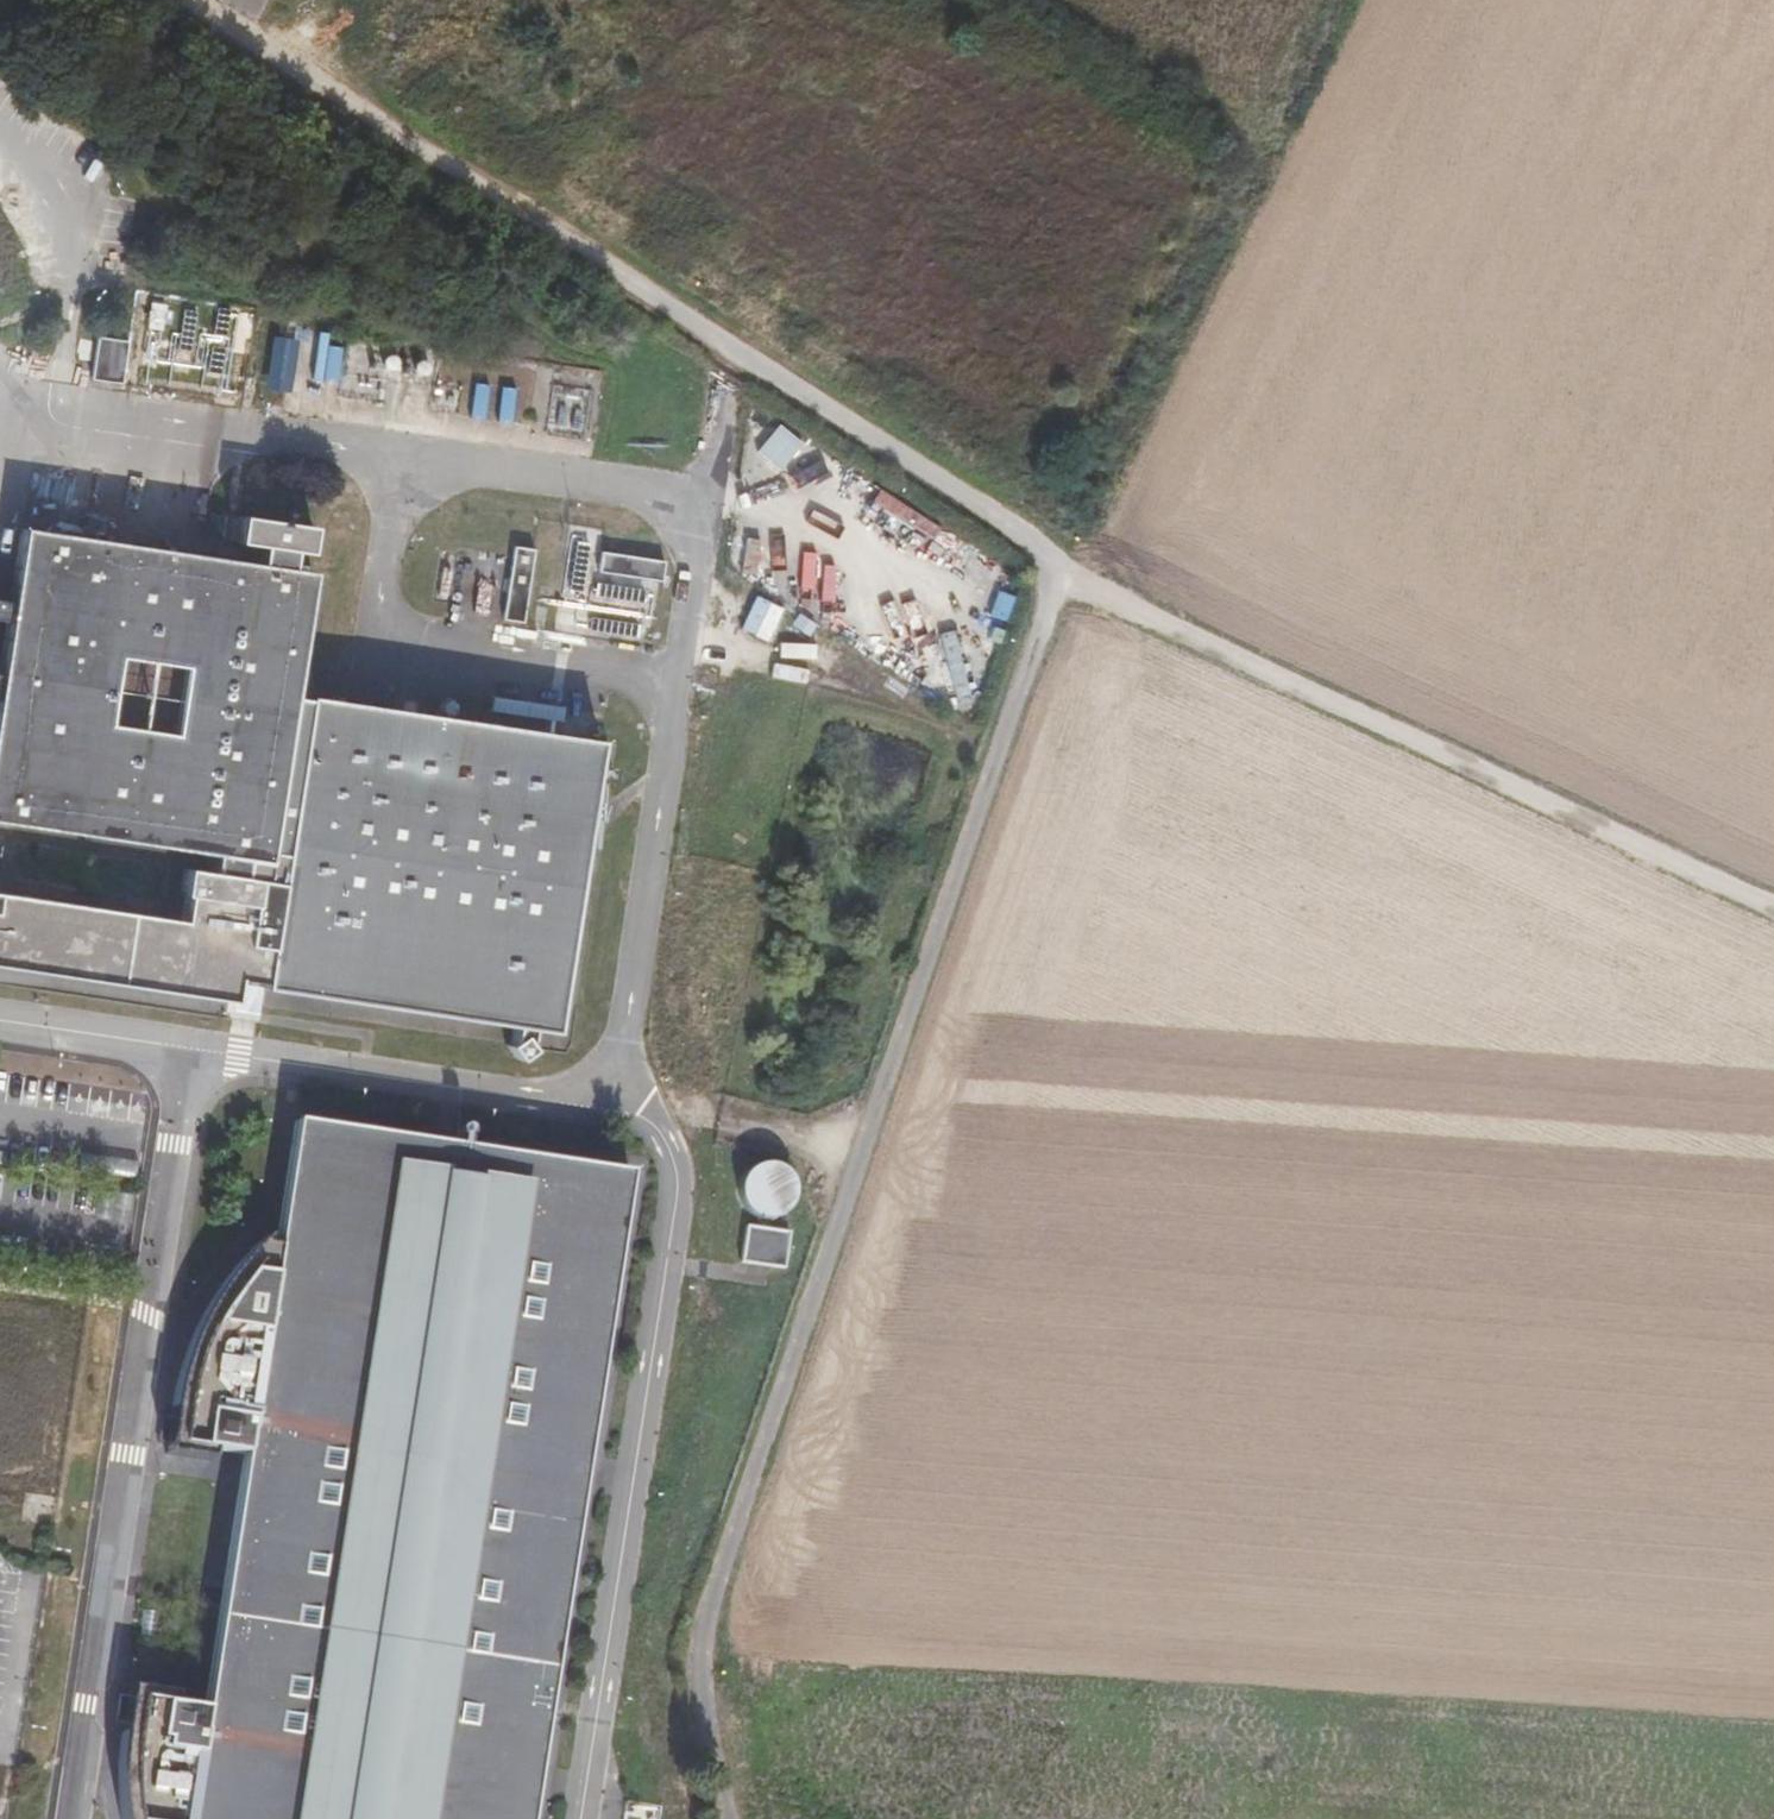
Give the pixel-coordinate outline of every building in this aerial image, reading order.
[(270,386),(294,387),(297,336),(273,335),(270,386)] [(223,998),(227,975),(264,981),(263,990),(512,1028),(509,1045),(504,1048),(515,1061),(530,1052),(526,1046),(528,1030),(554,1034),(598,745),(307,700),(291,698),(310,572),(289,568),(292,552),(305,554),(309,526),(237,515),(233,544),(258,548),(255,563),(19,527),(7,603),(0,602),(0,620),(5,621),(0,651),(0,688),(2,674),(23,535),(300,578),(257,854),(0,815),(0,822),(213,854),(210,872),(198,871),(194,898),(201,899),(197,927),(0,897),(0,900),(215,933),(206,991),(0,960),(0,964),(223,998)] [(655,612),(664,559),(601,548),(605,529),(580,525),(575,552),(599,556),(593,593),(571,589),(570,598),(655,612)] [(23,535),(2,674),(0,688),(0,815),(257,854),(300,578),(23,535)] [(527,620),(531,550),(513,549),(509,619),(527,620)] [(768,638),(784,607),(758,594),(743,625),(768,638)] [(815,629),(799,655),(829,673),(845,647),(815,629)] [(502,674),(497,711),(551,718),(556,681),(502,674)] [(588,751),(312,711),(272,983),(548,1023),(588,751)] [(215,933),(0,900),(0,960),(206,991),(215,933)] [(630,1177),(297,1126),(277,1256),(259,1254),(236,1279),(207,1323),(192,1361),(182,1408),(174,1454),(244,1464),(208,1712),(132,1704),(129,1784),(132,1818),(531,1818),(630,1177)] [(743,1207),(749,1215),(761,1221),(774,1221),(786,1215),(794,1204),(796,1191),(791,1178),(781,1169),(768,1166),(754,1169),(744,1178),(740,1187),(740,1197),(743,1207)] [(790,1238),(740,1233),(735,1274),(785,1278),(790,1238)] [(628,1805),(626,1818),(660,1818),(662,1810),(628,1805)]
